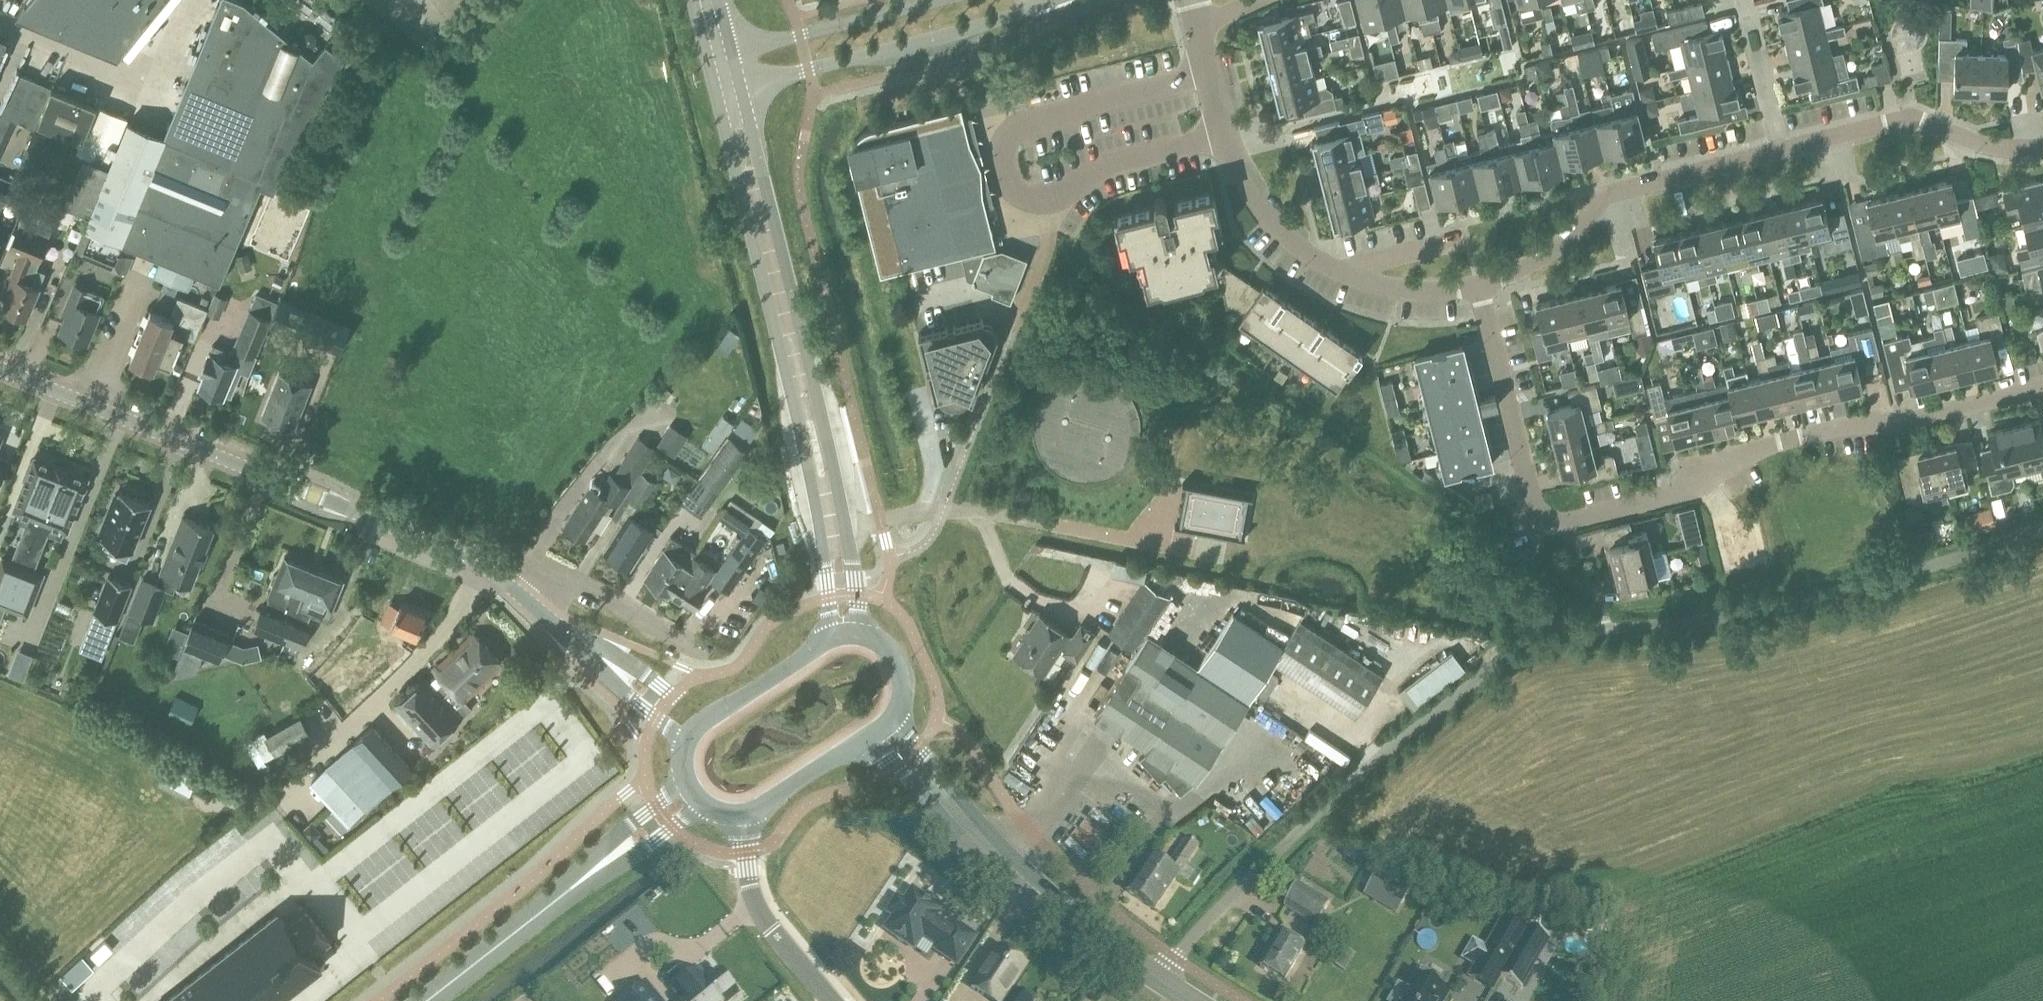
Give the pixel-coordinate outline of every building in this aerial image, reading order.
[(16,15),(119,56),(164,0),(28,0),(16,15)] [(275,191),(345,57),(327,42),(314,58),(244,0),(234,25),(214,18),(165,135),(128,121),(110,166),(90,214),(85,227),(112,238),(220,283),(262,186),(275,191)] [(1344,25),(1357,22),(1351,0),(1341,0),(1338,1),(1344,25)] [(1389,34),(1380,0),(1357,0),(1363,24),(1363,23),(1365,31),(1380,27),(1382,36),(1389,34)] [(1406,13),(1403,0),(1380,0),(1389,34),(1391,42),(1400,40),(1394,16),(1406,13)] [(1433,33),(1425,0),(1403,0),(1406,13),(1407,19),(1419,16),(1421,24),(1422,23),(1425,36),(1433,33)] [(1448,2),(1447,0),(1425,0),(1433,33),(1442,31),(1439,19),(1440,19),(1436,5),(1448,2)] [(1471,5),(1470,0),(1447,0),(1448,2),(1450,12),(1471,7),(1471,5)] [(1540,0),(1517,0),(1517,1),(1520,9),(1521,9),(1521,8),(1534,5),(1537,16),(1544,14),(1542,7),(1540,0)] [(1578,12),(1587,9),(1585,0),(1575,0),(1578,12)] [(1587,9),(1596,7),(1594,0),(1585,0),(1587,9)] [(1825,29),(1819,5),(1824,3),(1823,0),(1787,0),(1789,11),(1780,13),(1781,16),(1778,17),(1779,18),(1781,27),(1783,27),(1786,39),(1825,29)] [(1702,2),(1676,9),(1679,21),(1705,15),(1702,2)] [(1542,7),(1544,14),(1545,20),(1554,17),(1551,5),(1542,7)] [(1667,11),(1670,24),(1679,21),(1676,9),(1667,11)] [(1264,45),(1304,35),(1299,13),(1260,23),(1259,22),(1258,22),(1264,45)] [(1650,17),(1634,21),(1637,32),(1653,28),(1650,17)] [(1687,65),(1726,55),(1723,42),(1725,42),(1723,33),(1723,32),(1720,32),(1720,29),(1709,31),(1707,21),(1652,34),(1656,49),(1682,43),(1687,65)] [(1513,46),(1508,23),(1499,25),(1504,48),(1513,46)] [(1789,52),(1792,64),(1831,54),(1827,38),(1847,34),(1844,24),(1825,29),(1786,39),(1787,42),(1785,42),(1785,44),(1785,43),(1787,52),(1789,52)] [(1347,36),(1350,46),(1362,43),(1359,33),(1347,36)] [(1574,48),(1590,44),(1587,33),(1572,36),(1574,48)] [(9,38),(0,34),(0,59),(9,38)] [(1269,66),(1310,56),(1324,53),(1322,47),(1318,44),(1307,47),(1304,35),(1264,45),(1269,66)] [(1651,74),(1641,36),(1624,41),(1634,78),(1651,74)] [(1982,54),(1980,92),(2006,93),(2007,67),(2022,64),(2018,36),(2004,38),(2006,55),(1982,54)] [(1980,92),(1982,54),(1967,53),(1967,39),(1940,38),(1939,64),(1955,65),(1954,91),(1980,92)] [(1492,52),(1488,39),(1480,41),(1483,54),(1492,52)] [(2033,51),(2031,39),(2019,40),(2023,65),(2036,62),(2042,89),(2042,48),(2033,51)] [(1550,40),(1541,43),(1544,55),(1553,53),(1550,40)] [(1480,41),(1471,43),(1474,56),(1483,54),(1480,41)] [(1362,43),(1350,46),(1352,57),(1365,54),(1362,43)] [(1612,58),(1608,45),(1595,48),(1599,61),(1612,58)] [(1425,54),(1412,56),(1413,70),(1426,69),(1425,54)] [(1809,88),(1812,99),(1860,87),(1857,74),(1838,79),(1831,54),(1792,64),(1796,77),(1793,77),(1796,86),(1795,86),(1796,87),(1798,87),(1799,90),(1809,88)] [(1693,90),(1732,80),(1729,68),(1731,67),(1729,58),(1729,57),(1727,57),(1726,55),(1687,65),(1668,69),(1670,79),(1689,74),(1693,90)] [(1274,87),(1315,77),(1310,56),(1269,66),(1274,87)] [(1877,83),(1890,80),(1885,61),(1873,63),(1877,83)] [(1378,80),(1390,77),(1388,68),(1375,71),(1378,80)] [(16,121),(36,129),(39,122),(82,140),(90,120),(96,104),(69,93),(68,96),(43,85),(44,83),(20,73),(0,117),(0,155),(16,121)] [(1315,77),(1274,87),(1280,110),(1281,110),(1281,109),(1309,102),(1312,114),(1337,107),(1338,108),(1345,106),(1342,96),(1335,98),(1334,95),(1332,96),(1331,91),(1326,86),(1318,88),(1315,77)] [(1732,80),(1693,90),(1699,115),(1678,120),(1681,132),(1731,119),(1729,108),(1739,106),(1738,103),(1740,102),(1740,101),(1739,101),(1737,92),(1735,92),(1732,80)] [(1583,159),(1604,153),(1592,108),(1580,111),(1573,84),(1564,86),(1568,102),(1569,102),(1583,159)] [(1604,105),(1592,108),(1604,153),(1624,148),(1616,116),(1610,92),(1601,94),(1604,105)] [(1563,116),(1550,119),(1553,132),(1555,139),(1562,164),(1583,159),(1569,102),(1568,102),(1560,104),(1563,116)] [(1616,116),(1624,148),(1646,143),(1636,103),(1624,106),(1626,113),(1616,116)] [(90,214),(110,166),(128,117),(96,104),(82,140),(78,151),(80,151),(79,156),(83,158),(64,203),(90,214)] [(849,145),(848,146),(857,182),(858,181),(881,275),(903,269),(996,246),(990,219),(989,220),(983,195),(981,168),(970,144),(964,119),(965,119),(963,113),(962,108),(962,107),(943,112),(872,130),(867,131),(862,134),(859,138),(856,142),(853,146),(850,147),(849,145)] [(1340,120),(1315,127),(1323,125),(1327,138),(1314,141),(1314,140),(1312,141),(1313,144),(1311,145),(1315,163),(1318,162),(1318,164),(1359,153),(1368,151),(1363,130),(1367,129),(1364,116),(1341,122),(1340,120)] [(1528,120),(1532,133),(1540,131),(1537,118),(1528,120)] [(1534,145),(1532,133),(1528,120),(1520,123),(1522,134),(1523,139),(1512,142),(1522,182),(1542,177),(1534,145)] [(1522,182),(1512,142),(1499,145),(1495,129),(1486,131),(1501,187),(1522,182)] [(1480,193),(1501,187),(1486,131),(1478,133),(1481,145),(1480,145),(1482,150),(1470,153),(1472,160),(1480,193)] [(55,182),(70,146),(36,132),(21,168),(55,182)] [(1480,193),(1472,160),(1460,163),(1457,151),(1454,139),(1445,142),(1459,198),(1480,193)] [(1564,171),(1562,164),(1555,139),(1534,145),(1542,177),(1564,171)] [(1437,203),(1459,198),(1445,142),(1444,142),(1445,146),(1435,148),(1438,161),(1427,163),(1437,203)] [(1405,153),(1408,163),(1420,160),(1418,150),(1405,153)] [(1323,185),(1364,174),(1359,153),(1318,164),(1323,185)] [(1420,160),(1408,163),(1410,174),(1423,171),(1420,160)] [(1329,206),(1369,195),(1366,184),(1377,181),(1379,178),(1378,171),(1364,174),(1323,185),(1329,206)] [(33,190),(4,178),(0,187),(0,200),(25,210),(33,190)] [(1930,185),(1938,219),(1940,226),(1954,222),(1956,229),(1959,231),(1964,230),(1966,238),(1983,234),(1975,201),(1958,205),(1952,180),(1930,185)] [(1419,209),(1431,206),(1425,181),(1413,184),(1419,209)] [(2042,191),(2040,181),(2004,190),(2009,209),(2020,206),(2025,225),(2042,221),(2042,191)] [(1918,224),(1938,219),(1930,185),(1930,187),(1910,192),(1918,224)] [(1154,208),(1153,206),(1115,216),(1125,255),(1136,252),(1141,273),(1144,275),(1148,289),(1161,285),(1164,287),(1203,278),(1205,274),(1222,285),(1227,305),(1242,315),(1239,320),(1337,388),(1347,374),(1349,375),(1364,354),(1263,284),(1261,288),(1215,258),(1217,254),(1212,233),(1224,230),(1214,191),(1167,203),(1167,200),(1165,197),(1161,196),(1157,197),(1155,200),(1155,203),(1156,208),(1154,208)] [(1920,231),(1918,224),(1910,192),(1889,197),(1889,196),(1888,196),(1898,236),(1900,241),(1911,238),(1916,257),(1926,255),(1922,243),(1920,231)] [(312,210),(273,195),(254,247),(294,261),(312,210)] [(1334,228),(1336,228),(1336,227),(1375,217),(1369,195),(1329,206),(1334,228)] [(1898,236),(1888,196),(1867,201),(1871,221),(1854,225),(1862,258),(1889,251),(1886,239),(1898,236)] [(1801,203),(1809,237),(1811,244),(1823,240),(1826,253),(1847,247),(1840,220),(1829,223),(1822,197),(1801,203)] [(1402,219),(1414,216),(1410,200),(1398,204),(1402,219)] [(1801,204),(1780,209),(1793,261),(1802,259),(1800,251),(1812,248),(1811,244),(1809,237),(1801,203),(1800,203),(1801,204)] [(1759,215),(1770,259),(1782,256),(1784,263),(1793,261),(1780,209),(1759,215)] [(1759,262),(1770,259),(1759,215),(1738,220),(1751,271),(1761,269),(1759,262)] [(1717,225),(1725,257),(1729,270),(1741,267),(1742,274),(1751,271),(1738,220),(1717,225)] [(2025,225),(2030,245),(2018,248),(2023,267),(2042,262),(2042,221),(2025,225)] [(1717,225),(1696,230),(1704,263),(1725,257),(1717,225)] [(104,260),(112,238),(85,227),(77,248),(76,249),(82,251),(104,260)] [(13,287),(4,309),(28,319),(41,289),(39,289),(45,274),(46,273),(31,267),(34,260),(40,263),(49,241),(20,229),(16,236),(19,247),(24,249),(18,263),(15,271),(13,270),(7,285),(13,287)] [(1920,231),(1922,243),(1932,241),(1929,229),(1920,231)] [(1676,234),(1675,234),(1686,280),(1698,277),(1700,284),(1709,282),(1706,270),(1704,263),(1696,230),(1676,236),(1676,234)] [(1686,280),(1675,234),(1654,240),(1660,265),(1642,270),(1649,297),(1676,290),(1673,279),(1685,276),(1686,280)] [(1003,248),(984,253),(961,258),(966,279),(975,277),(973,282),(994,290),(992,294),(1011,301),(1028,258),(1003,248)] [(1971,274),(1985,270),(1982,255),(1968,258),(1971,274)] [(2022,271),(2026,289),(2042,289),(2042,266),(2022,271)] [(1718,280),(1715,267),(1706,270),(1709,282),(1718,280)] [(1917,302),(1932,297),(1926,282),(1911,288),(1917,302)] [(1621,283),(1600,288),(1611,334),(1632,329),(1634,336),(1648,332),(1641,305),(1628,308),(1621,283)] [(1811,286),(1800,288),(1802,298),(1813,295),(1811,286)] [(63,333),(87,343),(100,313),(99,313),(105,298),(77,287),(65,316),(69,318),(63,333)] [(1599,290),(1579,295),(1589,334),(1596,361),(1605,359),(1599,337),(1611,334),(1600,288),(1599,289),(1599,290)] [(1791,301),(1802,298),(1800,288),(1788,291),(1791,301)] [(1863,289),(1850,292),(1856,316),(1869,312),(1863,289)] [(1558,299),(1568,339),(1589,334),(1579,295),(1559,300),(1558,299)] [(1770,308),(1766,295),(1756,298),(1759,311),(1770,308)] [(295,324),(312,331),(309,340),(340,352),(351,324),(282,296),(271,324),(292,333),(295,324)] [(173,319),(151,311),(132,360),(156,369),(158,364),(172,369),(187,331),(198,335),(208,307),(182,297),(173,319)] [(1748,314),(1759,311),(1756,298),(1744,301),(1748,314)] [(1542,330),(1531,332),(1538,360),(1559,355),(1556,343),(1568,339),(1558,299),(1536,304),(1542,330)] [(1735,314),(1732,300),(1715,305),(1715,306),(1718,319),(1735,314)] [(1892,320),(1912,315),(1908,301),(1889,306),(1892,320)] [(1812,306),(1794,311),(1792,303),(1769,309),(1774,331),(1816,321),(1812,306)] [(211,355),(203,374),(207,375),(202,387),(225,396),(237,366),(251,371),(258,356),(275,312),(256,305),(247,328),(251,329),(243,350),(236,366),(223,360),(227,349),(213,344),(209,355),(211,355)] [(1710,321),(1718,319),(1715,306),(1707,308),(1710,321)] [(1992,343),(2005,340),(1998,312),(1976,318),(1980,337),(1969,340),(1977,374),(1999,368),(1992,343)] [(948,326),(919,333),(927,366),(931,365),(931,367),(928,368),(935,397),(940,396),(944,400),(945,401),(950,403),(951,403),(956,404),(958,403),(963,402),(964,401),(968,398),(973,400),(984,372),(981,370),(984,361),(987,362),(998,334),(995,333),(994,333),(993,333),(995,328),(994,326),(994,325),(993,323),(992,322),(991,321),(990,321),(989,320),(987,320),(984,321),(983,317),(954,325),(955,328),(949,329),(948,326)] [(1977,374),(1969,340),(1956,343),(1951,324),(1943,326),(1956,378),(1976,372),(1976,374),(1977,374)] [(1935,335),(1924,338),(1927,350),(1935,384),(1936,384),(1936,383),(1956,378),(1943,326),(1933,328),(1935,335)] [(1851,343),(1830,348),(1831,349),(1842,393),(1863,387),(1857,362),(1881,356),(1874,327),(1849,333),(1851,343)] [(1703,329),(1693,332),(1697,349),(1707,346),(1703,329)] [(1803,367),(1791,370),(1799,402),(1820,397),(1807,345),(1806,345),(1804,337),(1802,329),(1794,331),(1796,339),(1799,347),(1802,360),(1803,367)] [(1910,334),(1883,341),(1890,368),(1907,364),(1913,389),(1935,384),(1927,350),(1924,338),(1911,341),(1910,334)] [(1817,343),(1807,345),(1820,397),(1841,392),(1841,393),(1842,393),(1831,349),(1819,352),(1817,343)] [(1476,400),(1463,346),(1416,358),(1446,476),(1493,464),(1479,411),(1498,406),(1495,395),(1476,400)] [(1775,354),(1765,356),(1768,365),(1778,407),(1799,402),(1791,370),(1789,360),(1777,363),(1775,354)] [(1749,380),(1758,413),(1778,407),(1768,365),(1765,356),(1757,358),(1761,377),(1749,380)] [(1600,377),(1596,361),(1586,363),(1590,380),(1600,377)] [(1732,364),(1724,366),(1727,381),(1739,426),(1739,425),(1737,418),(1758,413),(1749,380),(1747,370),(1735,373),(1732,364)] [(1556,387),(1573,383),(1569,367),(1551,372),(1556,387)] [(1285,369),(1277,380),(1289,388),(1296,376),(1285,369)] [(280,372),(263,415),(295,428),(312,385),(280,372)] [(1092,484),(1105,482),(1116,476),(1126,468),(1134,458),(1140,446),(1142,433),(1141,420),(1136,407),(1130,396),(1120,387),(1109,380),(1096,377),(1083,376),(1070,379),(1059,384),(1048,393),(1040,403),(1035,415),(1033,428),(1034,441),(1038,454),(1045,465),(1055,474),(1066,480),(1079,484),(1092,484)] [(1712,377),(1705,379),(1718,431),(1739,426),(1727,381),(1714,385),(1712,377)] [(1697,436),(1718,431),(1705,379),(1696,381),(1698,389),(1686,392),(1697,437),(1697,436)] [(1382,399),(1395,396),(1391,380),(1378,383),(1382,399)] [(1697,437),(1686,392),(1664,397),(1661,382),(1647,385),(1656,421),(1669,417),(1675,443),(1697,437)] [(1547,411),(1552,433),(1586,424),(1593,423),(1590,410),(1602,407),(1596,385),(1569,392),(1572,405),(1547,411)] [(1586,424),(1552,433),(1558,454),(1591,445),(1600,443),(1597,431),(1615,427),(1613,419),(1605,420),(1593,423),(1586,424)] [(2040,420),(2015,426),(2025,467),(2039,464),(2042,473),(2042,474),(2042,432),(2040,420)] [(1395,446),(1407,443),(1402,426),(1391,429),(1395,446)] [(2012,471),(2025,467),(2015,426),(1989,432),(1996,457),(1984,460),(1992,493),(2011,488),(2015,482),(2012,471)] [(637,436),(621,462),(634,470),(642,457),(650,445),(637,436)] [(734,468),(747,451),(732,439),(717,457),(718,458),(693,493),(709,505),(736,470),(734,468)] [(1936,446),(1947,488),(1970,482),(1967,469),(1979,466),(1972,441),(1950,446),(1949,442),(1936,446)] [(1591,445),(1558,454),(1563,475),(1588,469),(1591,480),(1619,473),(1614,453),(1603,456),(1600,443),(1591,445)] [(1924,494),(1947,488),(1936,446),(1922,449),(1923,453),(1898,459),(1904,485),(1920,480),(1924,494)] [(16,507),(15,509),(17,509),(32,515),(28,524),(38,528),(63,465),(55,461),(53,464),(37,458),(37,457),(36,457),(35,458),(34,461),(31,460),(24,478),(27,480),(16,507)] [(38,528),(48,532),(52,522),(67,528),(67,529),(68,529),(69,528),(68,528),(79,500),(82,501),(89,483),(86,482),(87,479),(88,479),(88,477),(87,477),(70,471),(71,468),(63,465),(38,528)] [(632,486),(626,496),(642,506),(658,481),(657,480),(661,474),(646,465),(632,486)] [(592,484),(565,525),(586,538),(591,529),(598,534),(610,516),(607,514),(614,502),(620,506),(626,496),(632,486),(611,472),(599,489),(592,484)] [(1495,505),(1491,493),(1476,497),(1477,501),(1473,502),(1438,478),(1434,485),(1471,511),(1495,505)] [(1253,496),(1183,483),(1183,484),(1184,485),(1177,524),(1176,524),(1175,525),(1245,538),(1246,537),(1244,537),(1252,497),(1253,497),(1253,496)] [(151,503),(121,491),(120,495),(116,494),(101,532),(104,534),(102,538),(133,550),(151,503)] [(1996,524),(1991,508),(1979,511),(1985,528),(1996,524)] [(629,514),(606,550),(608,552),(608,556),(613,559),(618,558),(631,566),(642,549),(647,552),(662,529),(643,517),(641,521),(629,514)] [(215,528),(183,516),(161,572),(192,584),(200,564),(204,565),(210,550),(207,548),(215,528)] [(1610,565),(1653,554),(1647,531),(1633,534),(1630,522),(1605,528),(1611,550),(1607,551),(1610,565)] [(749,526),(711,581),(729,594),(767,540),(770,535),(752,523),(749,527),(749,526)] [(1703,540),(1701,528),(1684,532),(1687,544),(1703,540)] [(669,592),(696,551),(672,536),(655,563),(657,564),(648,578),(669,592)] [(695,607),(706,590),(703,588),(715,569),(694,556),(697,551),(696,551),(669,592),(672,594),(672,593),(695,607)] [(1665,551),(1653,554),(1610,565),(1613,578),(1617,577),(1623,599),(1648,593),(1645,581),(1671,574),(1665,551)] [(7,606),(24,565),(3,557),(0,564),(0,603),(7,606)] [(252,630),(285,643),(296,616),(299,608),(315,568),(285,557),(279,573),(274,574),(272,581),(274,585),(270,596),(271,596),(267,605),(263,603),(252,630)] [(44,573),(24,565),(7,606),(28,614),(44,573)] [(328,619),(344,580),(315,568),(299,608),(296,616),(285,643),(284,645),(298,651),(300,648),(301,648),(311,623),(307,622),(311,612),(328,619)] [(132,584),(110,575),(88,631),(110,640),(132,584)] [(167,587),(143,578),(129,612),(154,622),(167,587)] [(1135,650),(1170,596),(1144,579),(1108,632),(1135,650)] [(401,603),(397,612),(387,608),(382,622),(391,626),(417,637),(426,613),(401,603)] [(1073,637),(1070,635),(1070,634),(1040,614),(1014,654),(1044,673),(1061,649),(1077,660),(1095,633),(1082,624),(1073,637)] [(1200,668),(1249,701),(1284,647),(1235,615),(1200,668)] [(333,717),(394,654),(355,616),(318,654),(332,667),(307,692),(333,717)] [(1191,631),(1190,617),(1168,617),(1168,632),(1191,631)] [(1284,647),(1249,701),(1324,748),(1349,708),(1356,712),(1383,671),(1303,618),(1284,647)] [(195,620),(184,646),(220,661),(231,634),(195,620)] [(464,701),(503,664),(473,633),(435,668),(445,680),(436,689),(425,677),(396,705),(432,743),(461,716),(444,698),(453,688),(464,701)] [(1146,748),(1200,668),(1149,634),(1096,715),(1146,748)] [(196,673),(204,654),(184,646),(172,677),(196,673)] [(1451,650),(1399,691),(1414,709),(1466,668),(1451,650)] [(1196,781),(1249,701),(1200,668),(1146,748),(1148,750),(1139,758),(1160,781),(1165,776),(1181,794),(1196,781)] [(191,725),(200,705),(176,695),(167,714),(191,725)] [(275,753),(311,732),(301,715),(265,735),(275,753)] [(326,767),(309,783),(334,810),(327,816),(342,832),(366,811),(370,806),(388,790),(394,785),(412,768),(413,768),(373,724),(326,767)] [(1070,757),(1080,737),(1072,734),(1062,753),(1070,757)] [(1015,791),(1035,769),(1018,753),(998,775),(1015,791)] [(188,799),(197,780),(168,765),(158,785),(188,799)] [(1233,775),(1227,785),(1243,795),(1249,785),(1233,775)] [(1263,800),(1276,806),(1282,793),(1268,787),(1263,800)] [(1250,828),(1262,818),(1250,802),(1238,811),(1250,828)] [(1179,876),(1200,846),(1187,837),(1166,867),(1151,857),(1127,892),(1155,911),(1179,876)] [(1381,867),(1369,887),(1401,905),(1413,885),(1381,867)] [(1317,926),(1331,902),(1299,883),(1284,908),(1317,926)] [(894,917),(886,930),(915,950),(923,937),(938,947),(935,951),(958,965),(976,938),(954,923),(953,924),(938,914),(941,910),(912,891),(904,903),(902,902),(898,902),(895,904),(892,906),(891,909),(891,913),(892,916),(894,917)] [(307,911),(306,910),(304,912),(305,913),(288,925),(278,912),(278,913),(277,912),(275,914),(276,915),(264,924),(263,923),(261,925),(262,925),(250,935),(249,934),(247,936),(248,936),(236,945),(234,946),(234,947),(222,956),(220,957),(220,958),(208,967),(208,966),(206,968),(206,969),(194,978),(194,977),(192,979),(192,980),(181,989),(180,988),(178,990),(179,990),(167,1000),(166,999),(164,1000),(165,1000),(279,1000),(291,991),(291,992),(293,990),(305,980),(305,981),(307,979),(318,969),(319,970),(321,968),(320,968),(321,967),(311,954),(327,942),(328,942),(330,941),(329,940),(330,940),(307,911)] [(1469,978),(1493,991),(1500,978),(1526,934),(1525,934),(1503,921),(1469,978)] [(1526,934),(1500,978),(1521,990),(1550,940),(1528,928),(1525,934),(1526,934)] [(1284,982),(1304,947),(1280,933),(1260,967),(1284,982)] [(106,940),(90,955),(99,964),(115,949),(106,940)] [(972,988),(990,1000),(1035,1000),(1037,997),(1014,982),(1025,966),(1001,950),(990,968),(987,966),(972,988)] [(83,957),(62,976),(73,988),(94,969),(84,957),(83,957)] [(738,996),(718,971),(707,980),(700,972),(675,992),(682,1000),(681,1000),(732,1000),(738,996)] [(1391,1000),(1445,1000),(1448,996),(1434,988),(1439,980),(1422,971),(1418,979),(1416,978),(1408,992),(1399,987),(1391,1000)] [(647,983),(624,1000),(662,1000),(647,983)]
